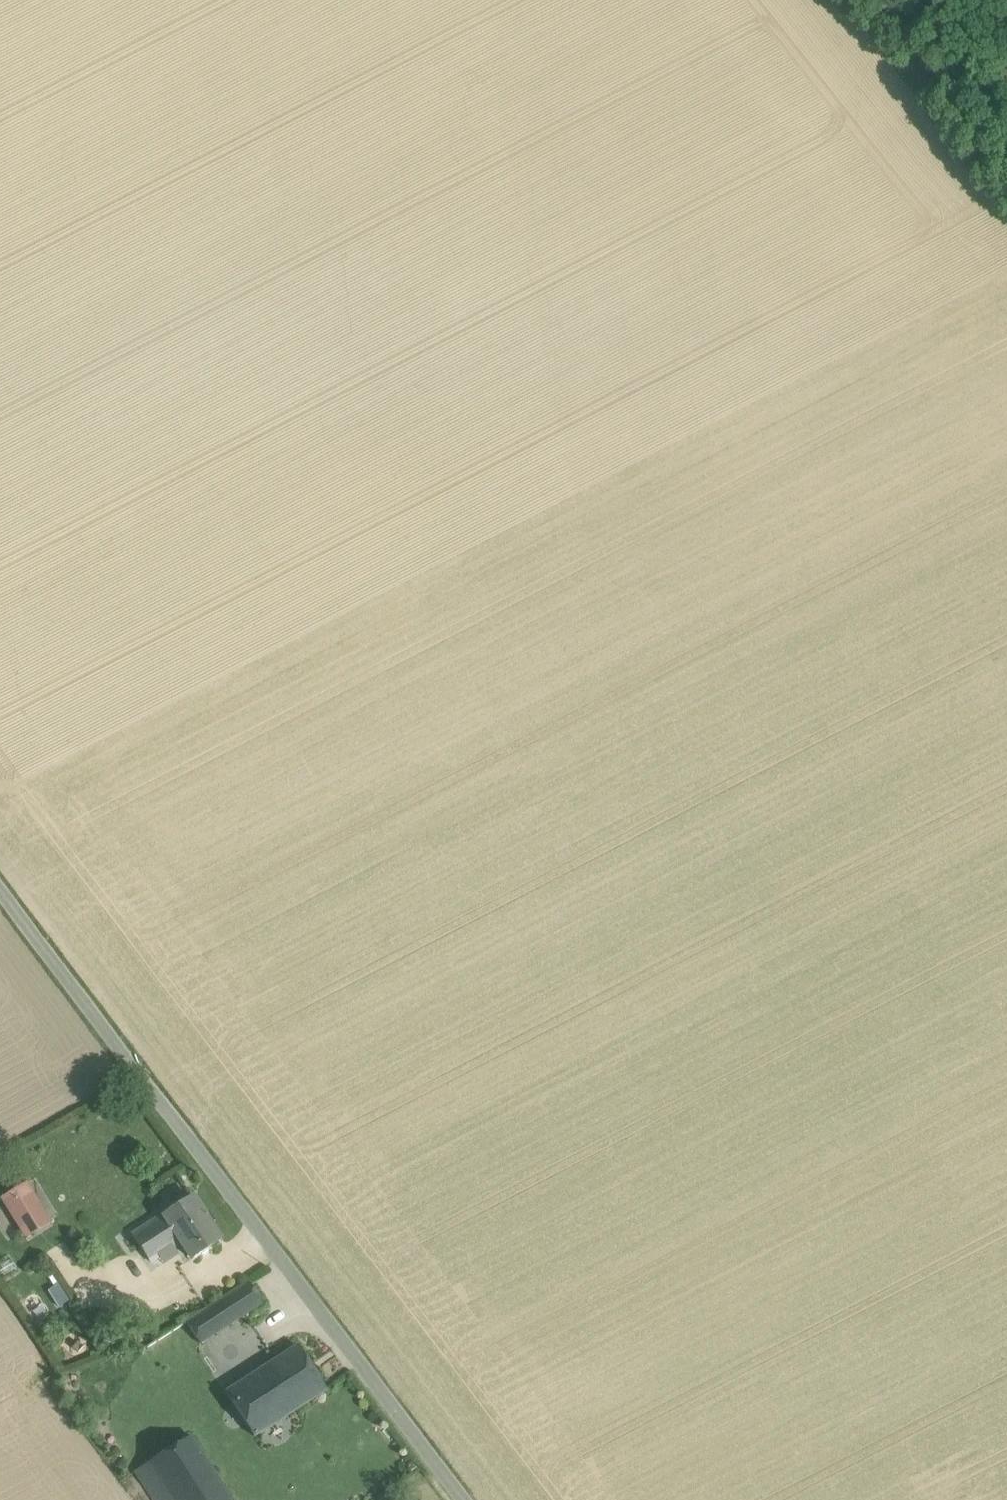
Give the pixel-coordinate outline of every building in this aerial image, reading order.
[(27,1181),(2,1196),(27,1234),(51,1219),(27,1181)] [(221,1240),(192,1196),(163,1215),(181,1242),(193,1259),(221,1240)] [(163,1215),(134,1234),(152,1261),(181,1242),(163,1215)] [(249,1281),(186,1321),(200,1344),(263,1303),(249,1281)] [(298,1346),(225,1392),(254,1436),(327,1390),(298,1346)] [(191,1436),(135,1471),(154,1499),(232,1499),(191,1436)]
